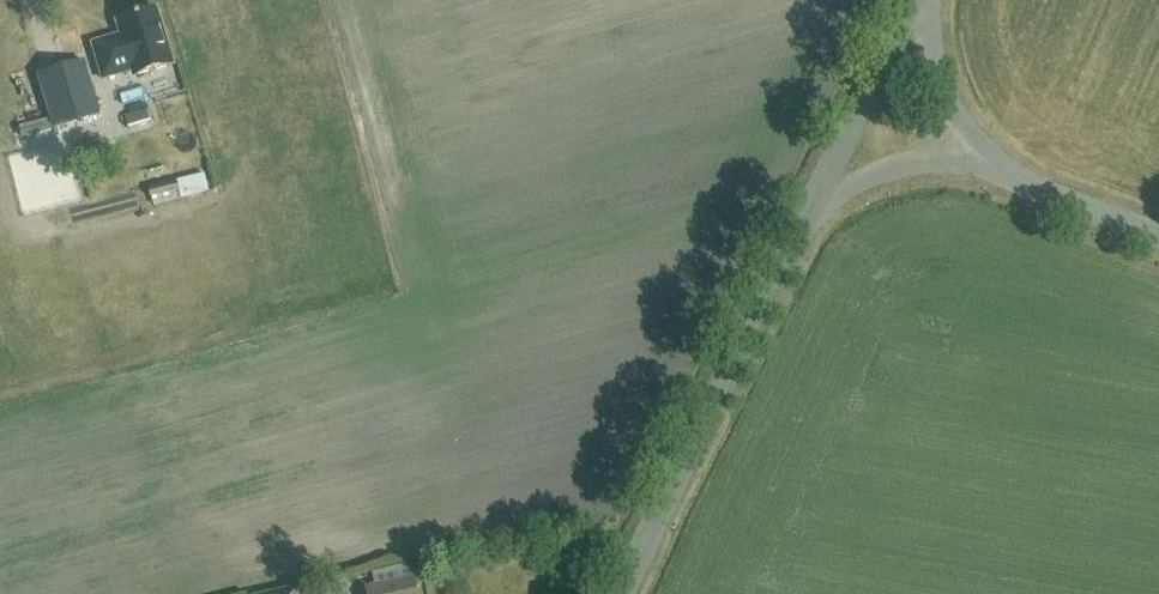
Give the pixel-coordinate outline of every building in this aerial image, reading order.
[(129,40),(98,49),(99,54),(108,85),(139,76),(140,82),(176,71),(161,16),(125,26),(129,40)] [(38,74),(52,122),(99,109),(85,61),(38,74)] [(151,123),(147,108),(125,114),(130,129),(151,123)] [(52,129),(49,119),(20,126),(23,137),(52,129)] [(413,576),(429,573),(426,560),(371,573),(374,585),(367,586),(368,593),(418,593),(413,576)] [(301,586),(262,593),(303,593),(301,586)]
